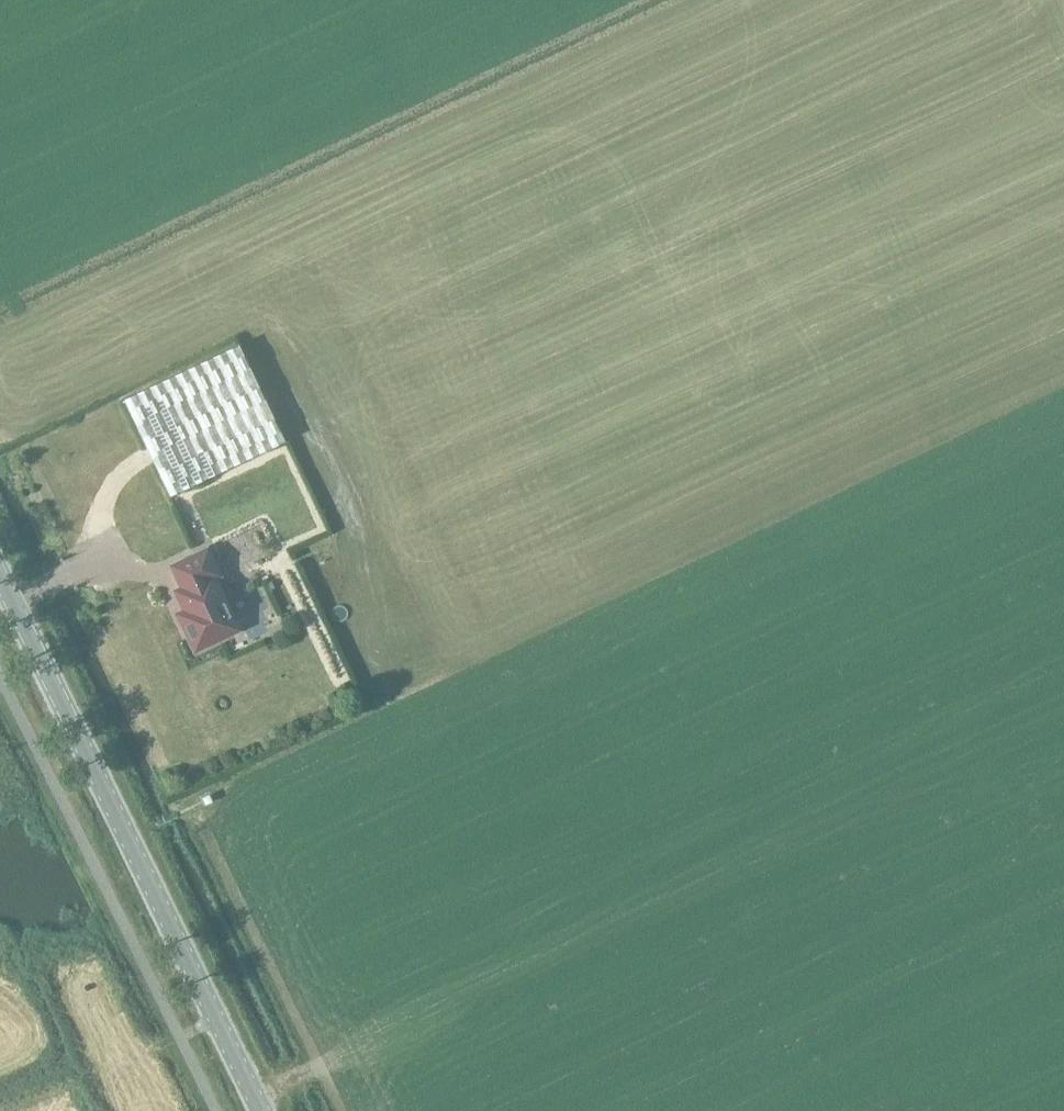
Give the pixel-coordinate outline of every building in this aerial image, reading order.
[(235,345),(123,399),(169,495),(281,442),(284,440),(238,344),(235,345)] [(193,653),(240,630),(215,579),(222,575),(207,544),(167,564),(178,586),(171,590),(180,608),(172,612),(193,653)] [(259,587),(242,595),(249,611),(267,603),(259,587)] [(212,801),(209,794),(208,794),(202,797),(205,804),(212,801)]
